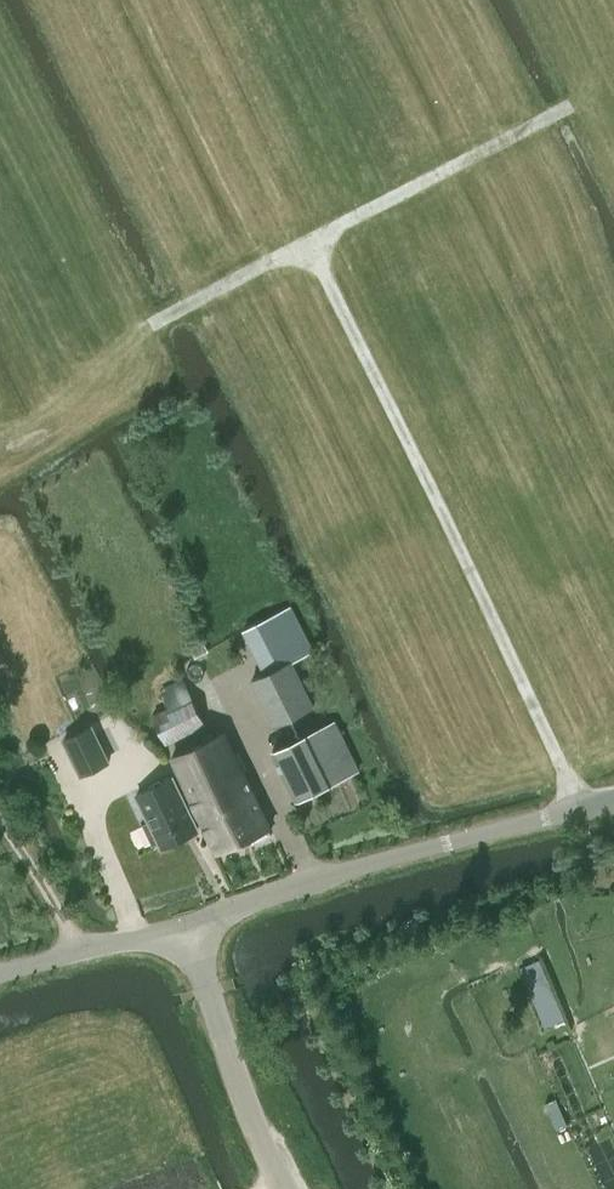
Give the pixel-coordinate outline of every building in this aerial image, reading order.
[(264,618),(244,628),(258,656),(266,672),(313,649),(290,605),(264,618)] [(274,723),(314,705),(293,661),(253,679),(274,723)] [(166,744),(206,723),(182,678),(160,690),(168,706),(151,715),(166,744)] [(296,798),(360,768),(338,722),(274,752),(296,798)] [(92,726),(65,739),(82,774),(109,761),(92,726)] [(226,731),(173,756),(218,851),(251,835),(253,840),(270,832),(268,827),(271,826),(226,731)] [(173,777),(137,794),(150,821),(145,824),(154,842),(160,840),(162,846),(198,829),(173,777)] [(539,960),(520,968),(545,1025),(563,1017),(539,960)]
